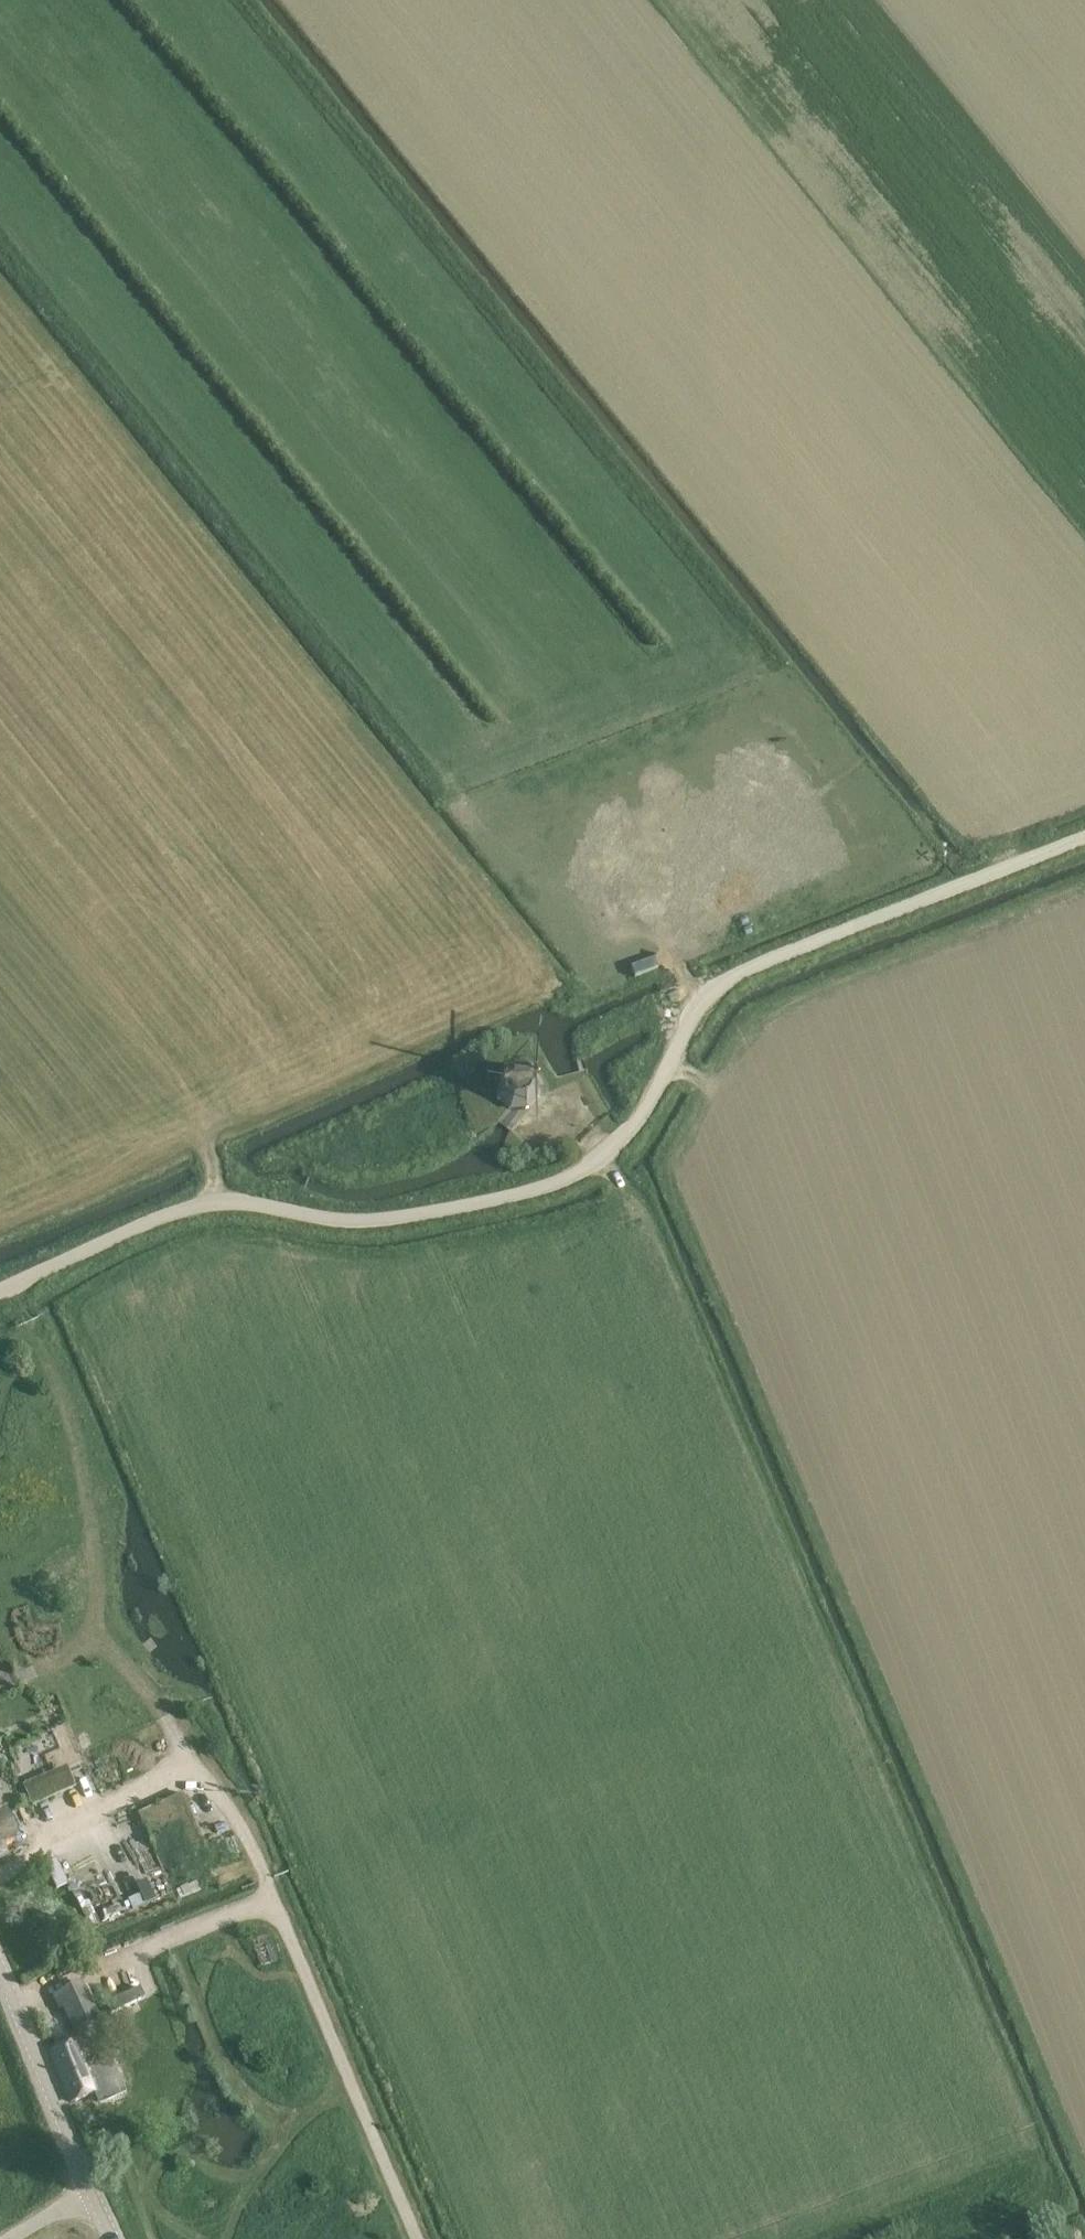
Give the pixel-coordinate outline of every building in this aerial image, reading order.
[(508,1068),(496,1081),(498,1098),(510,1110),(527,1108),(539,1095),(537,1079),(524,1067),(508,1068)] [(33,1804),(72,1787),(67,1775),(28,1792),(33,1804)] [(183,1794),(139,1814),(150,1838),(181,1824),(192,1848),(205,1842),(183,1794)] [(56,1859),(45,1865),(56,1889),(68,1884),(56,1859)] [(100,2020),(80,1981),(52,1995),(59,2008),(62,2007),(75,2033),(100,2020)] [(80,2041),(71,2044),(51,2052),(71,2103),(100,2092),(80,2041)]
